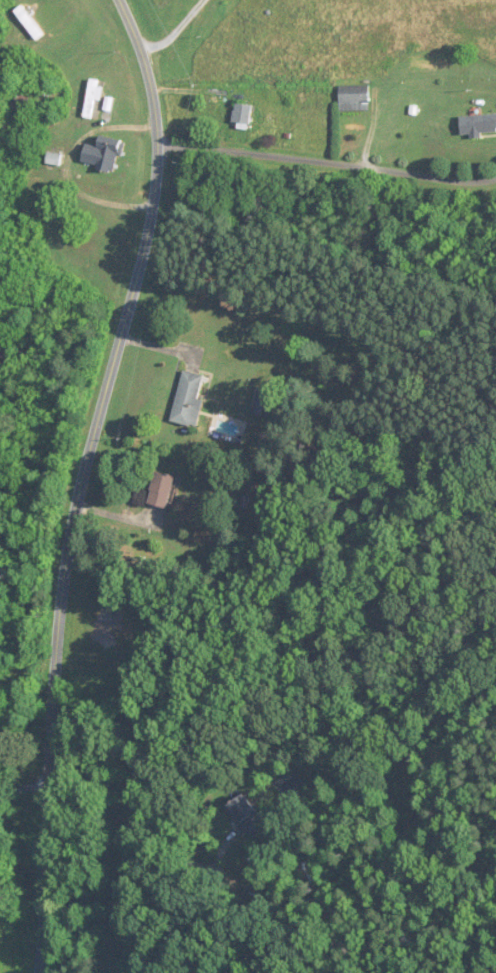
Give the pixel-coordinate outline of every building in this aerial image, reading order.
[(276,16),(281,5),(270,0),(267,0),(262,9),(276,16)] [(35,41),(42,36),(23,6),(15,11),(35,41)] [(95,119),(101,81),(91,79),(85,117),(95,119)] [(340,110),(371,110),(371,86),(340,86),(340,110)] [(28,98),(21,94),(10,110),(16,114),(28,98)] [(251,124),(253,105),(236,103),(234,122),(251,124)] [(461,116),(462,135),(495,132),(495,114),(461,116)] [(83,162),(99,165),(98,170),(117,173),(123,140),(101,136),(100,146),(86,144),(83,162)] [(206,375),(184,370),(173,422),(195,426),(206,375)] [(171,508),(177,475),(156,472),(151,504),(171,508)] [(283,794),(285,800),(300,794),(298,787),(283,794)] [(266,824),(245,795),(228,808),(249,836),(266,824)]
